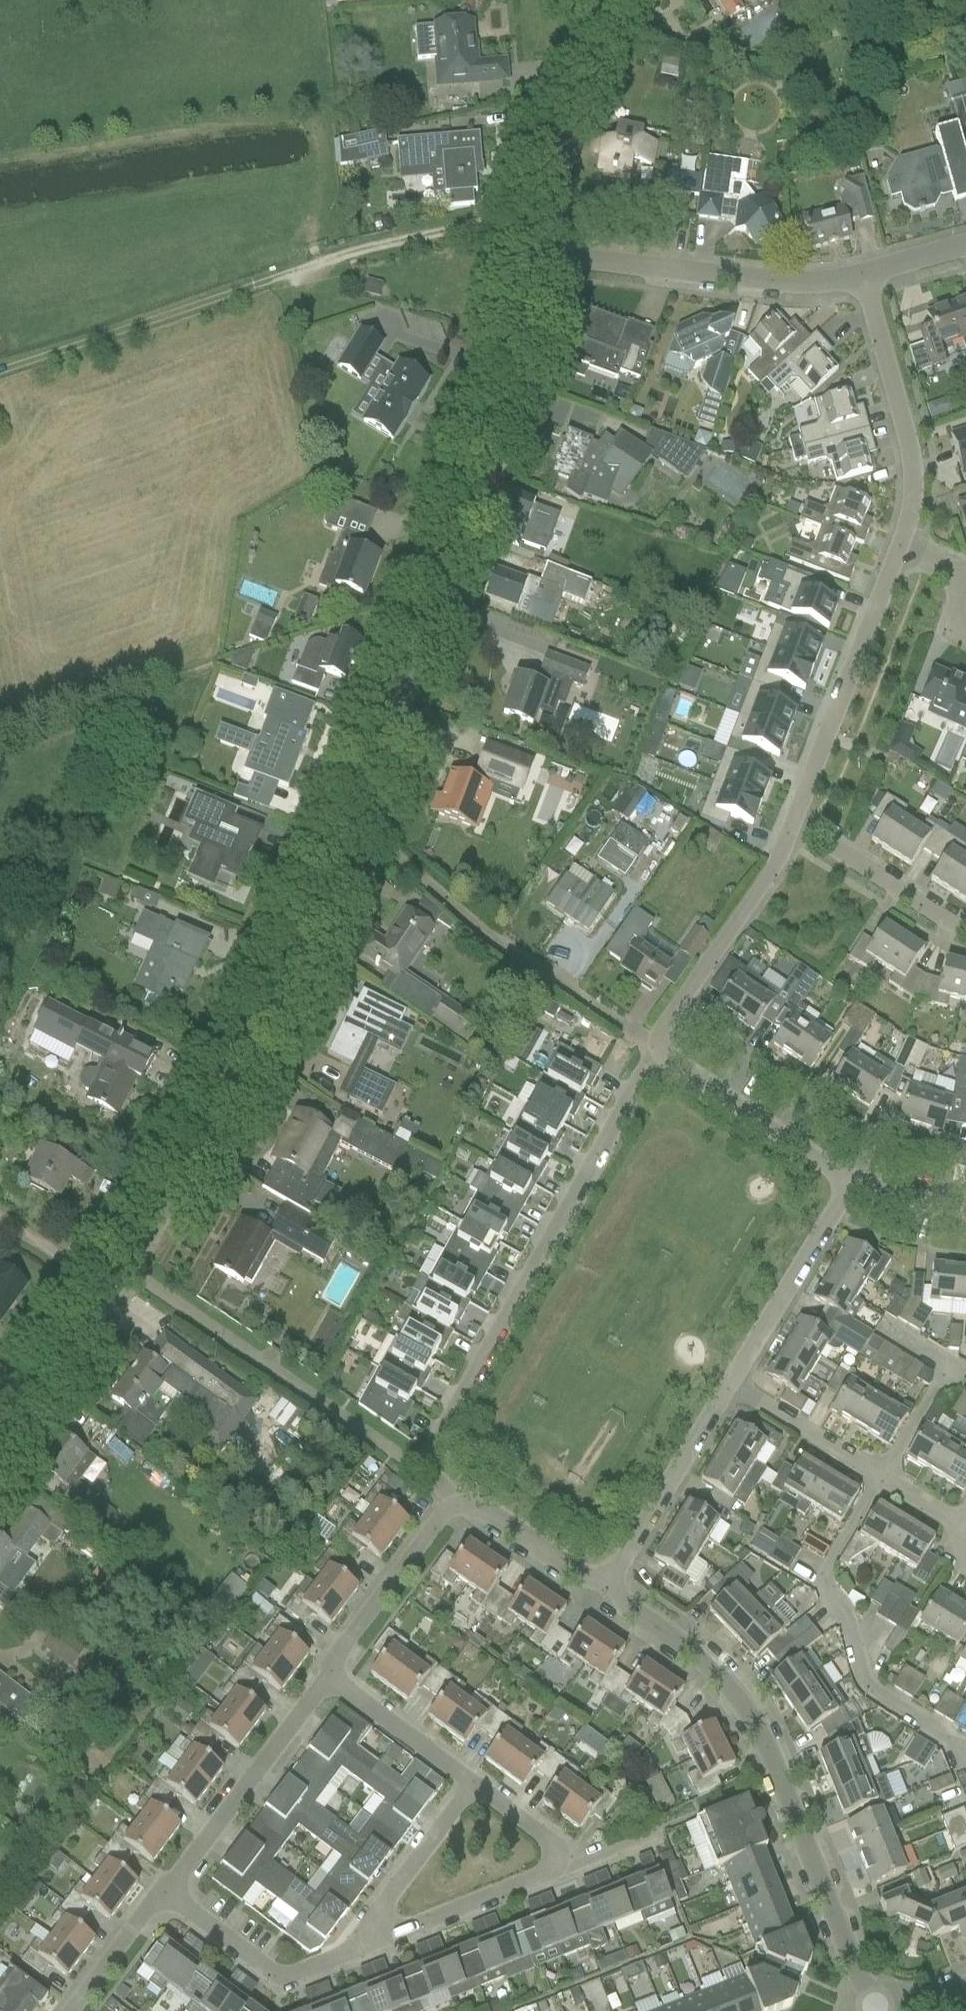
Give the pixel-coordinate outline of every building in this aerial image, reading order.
[(749,8),(762,0),(744,0),(749,8)] [(433,26),(415,28),(418,61),(436,60),(441,59),(443,79),(470,77),(470,83),(506,80),(505,62),(477,64),(476,51),(474,52),(471,23),(436,26),(433,26)] [(916,57),(918,64),(936,60),(935,53),(916,57)] [(949,85),(953,100),(965,97),(965,85),(965,81),(949,85)] [(898,188),(901,197),(903,207),(914,213),(919,212),(919,213),(924,212),(924,210),(933,208),(939,197),(939,196),(951,193),(954,203),(955,203),(955,202),(965,199),(965,159),(957,126),(935,132),(939,149),(940,151),(941,155),(920,161),(914,171),(914,175),(904,178),(898,188)] [(348,129),(349,138),(360,136),(358,127),(348,129)] [(642,132),(618,127),(615,140),(598,137),(595,155),(600,156),(597,171),(604,173),(603,178),(627,183),(632,162),(650,166),(655,144),(640,141),(642,132)] [(349,138),(338,140),(339,167),(352,166),(351,155),(386,147),(386,146),(384,131),(360,136),(349,138)] [(442,168),(444,194),(448,194),(450,207),(473,205),(472,192),(476,192),(474,165),(481,165),(478,133),(396,141),(399,171),(442,168)] [(699,197),(696,219),(732,223),(735,226),(734,229),(724,237),(725,238),(734,231),(745,232),(753,243),(757,243),(776,229),(777,218),(763,199),(759,199),(756,201),(743,185),(736,184),(738,170),(705,167),(704,178),(702,197),(699,197)] [(702,197),(704,178),(667,172),(664,192),(699,197),(702,197)] [(864,179),(851,182),(847,179),(839,191),(844,194),(839,201),(841,208),(803,218),(811,248),(851,237),(847,225),(874,217),(864,179)] [(366,280),(362,294),(377,299),(382,284),(366,280)] [(950,306),(961,339),(965,352),(965,300),(950,306)] [(950,343),(961,339),(950,306),(927,314),(933,332),(917,338),(919,345),(908,349),(916,372),(945,362),(942,354),(952,350),(950,343)] [(640,379),(652,346),(648,344),(624,336),(629,324),(588,309),(580,330),(584,332),(581,340),(579,339),(571,362),(587,369),(616,380),(619,372),(631,377),(640,379)] [(760,361),(747,373),(759,386),(766,381),(765,380),(810,339),(809,339),(798,326),(795,329),(790,324),(787,327),(775,314),(761,328),(748,340),(760,353),(760,361)] [(718,354),(723,341),(727,339),(732,326),(719,321),(715,323),(702,318),(678,329),(663,367),(682,374),(689,373),(693,368),(694,365),(718,354)] [(815,333),(809,339),(810,339),(765,380),(766,381),(777,393),(790,381),(797,382),(810,395),(823,383),(837,370),(826,357),(829,354),(824,349),(827,346),(815,333)] [(338,367),(360,381),(375,358),(352,344),(338,367)] [(723,400),(735,365),(721,359),(705,367),(700,379),(706,393),(707,395),(723,400)] [(417,402),(419,400),(429,382),(398,364),(395,369),(384,362),(376,375),(387,382),(363,422),(372,427),(393,441),(404,423),(401,421),(414,400),(417,402)] [(788,440),(792,451),(869,430),(864,413),(860,414),(858,407),(854,408),(850,392),(814,402),(819,420),(815,427),(798,431),(800,437),(788,440)] [(938,409),(932,404),(926,407),(930,420),(940,417),(938,409)] [(643,414),(630,408),(624,422),(637,428),(643,414)] [(873,446),(869,430),(792,451),(795,462),(806,459),(807,465),(824,460),(831,464),(836,482),(871,472),(867,455),(871,454),(869,448),(873,446)] [(952,436),(951,434),(950,435),(963,473),(965,472),(965,431),(952,436)] [(620,432),(613,442),(605,436),(598,445),(594,450),(588,448),(590,443),(589,442),(568,435),(558,462),(556,461),(555,464),(557,465),(554,475),(569,480),(565,490),(564,489),(564,490),(579,502),(583,497),(606,505),(609,496),(611,493),(615,481),(630,487),(642,470),(643,469),(632,461),(641,449),(647,454),(648,453),(643,449),(620,432)] [(711,437),(697,432),(693,447),(706,451),(711,437)] [(702,452),(703,451),(670,439),(661,462),(659,460),(658,461),(677,475),(678,474),(675,472),(684,460),(693,466),(702,452)] [(761,449),(742,442),(735,459),(755,467),(761,449)] [(732,444),(720,444),(720,454),(732,454),(732,444)] [(870,503),(851,495),(835,489),(829,507),(822,510),(805,504),(799,520),(820,529),(820,528),(855,541),(855,542),(863,545),(869,528),(865,526),(868,520),(864,518),(870,503)] [(497,512),(488,537),(518,548),(519,543),(544,552),(558,515),(533,505),(535,501),(504,490),(496,512),(497,512)] [(958,504),(965,529),(965,501),(958,504)] [(785,512),(795,516),(799,507),(789,503),(785,512)] [(329,507),(324,521),(326,526),(335,530),(342,512),(329,507)] [(849,556),(855,542),(855,541),(820,528),(820,529),(814,545),(807,548),(791,542),(784,559),(848,583),(854,566),(850,564),(853,558),(849,556)] [(328,554),(317,585),(334,591),(335,587),(364,597),(379,557),(362,551),(366,538),(365,538),(343,530),(342,532),(333,556),(328,554)] [(549,556),(546,565),(564,571),(567,563),(549,556)] [(495,571),(486,597),(510,605),(517,608),(521,596),(551,607),(556,593),(584,603),(592,583),(564,572),(547,565),(546,565),(539,586),(537,585),(538,583),(526,579),(525,581),(520,580),(495,571)] [(768,604),(767,606),(828,630),(837,606),(815,597),(819,585),(786,572),(781,584),(777,583),(768,605),(768,604)] [(724,575),(718,592),(734,598),(734,597),(740,581),(726,576),(724,575)] [(311,620),(313,597),(302,596),(300,619),(311,620)] [(259,611),(248,637),(265,644),(275,618),(259,611)] [(777,615),(764,649),(813,668),(821,645),(799,637),(803,625),(777,615)] [(292,683),(318,693),(324,678),(325,677),(324,677),(326,672),(345,680),(351,665),(354,666),(363,640),(343,633),(339,641),(329,638),(327,645),(322,643),(317,642),(313,643),(309,646),(307,650),(300,668),(297,667),(296,668),(297,668),(292,683)] [(813,668),(764,649),(751,683),(777,694),(781,682),(804,691),(813,668)] [(503,714),(532,725),(538,710),(552,716),(557,702),(563,705),(568,691),(564,690),(567,683),(581,688),(587,671),(546,656),(540,672),(542,672),(539,681),(528,676),(527,680),(517,676),(503,714)] [(945,720),(944,721),(965,730),(965,694),(965,693),(965,680),(952,673),(950,677),(934,670),(928,684),(925,685),(921,694),(922,696),(920,701),(930,705),(927,712),(945,720)] [(773,705),(777,694),(751,683),(738,717),(787,736),(795,713),(773,705)] [(256,740),(244,772),(288,789),(309,735),(305,734),(315,707),(274,692),(263,720),(267,721),(259,741),(256,740)] [(787,736),(738,717),(725,750),(751,760),(756,749),(778,758),(787,736)] [(909,745),(916,729),(900,723),(889,752),(915,767),(924,754),(909,745)] [(438,797),(432,814),(474,830),(493,780),(520,790),(530,762),(487,746),(477,774),(479,775),(476,782),(452,773),(450,778),(449,778),(447,785),(448,785),(443,798),(438,797)] [(751,760),(725,750),(712,784),(761,803),(769,780),(747,772),(751,760)] [(888,754),(884,765),(895,769),(899,758),(888,754)] [(631,783),(612,811),(626,821),(645,794),(631,783)] [(761,803),(712,784),(699,818),(725,828),(729,817),(752,826),(761,803)] [(238,788),(234,799),(248,804),(252,793),(238,788)] [(890,854),(910,824),(900,818),(906,809),(902,806),(886,795),(871,817),(882,824),(870,842),(890,854)] [(257,830),(262,832),(262,831),(231,818),(233,814),(198,799),(189,820),(214,831),(208,845),(206,844),(192,875),(212,883),(218,868),(237,876),(248,851),(253,853),(253,852),(249,850),(257,830)] [(921,850),(931,856),(945,835),(925,822),(920,831),(910,824),(890,854),(910,867),(921,850)] [(647,840),(620,823),(596,858),(624,876),(647,840)] [(708,830),(703,838),(716,846),(721,839),(708,830)] [(965,868),(965,861),(960,857),(965,848),(945,835),(931,856),(942,863),(930,880),(950,893),(965,868)] [(950,893),(965,904),(965,868),(950,893)] [(611,895),(592,883),(586,892),(565,878),(547,904),(587,931),(611,895)] [(138,891),(133,902),(156,910),(160,899),(138,891)] [(404,973),(432,929),(437,922),(449,930),(453,924),(441,916),(443,913),(423,900),(413,916),(406,912),(393,931),(395,933),(387,946),(371,935),(360,953),(389,973),(381,985),(469,1043),(478,1030),(454,1014),(458,1008),(404,973)] [(634,910),(605,953),(622,965),(620,968),(633,977),(634,975),(638,978),(637,980),(642,983),(640,987),(650,993),(652,990),(655,992),(673,965),(639,942),(653,923),(634,910)] [(197,965),(208,942),(177,928),(176,930),(144,916),(134,937),(154,946),(149,958),(158,962),(145,993),(149,995),(144,1006),(160,1014),(166,1002),(171,991),(172,991),(173,990),(182,994),(196,964),(197,965)] [(884,968),(904,938),(884,925),(873,942),(862,936),(848,958),(869,971),(875,962),(884,968)] [(695,930),(679,953),(691,961),(707,938),(695,930)] [(755,936),(748,931),(743,938),(751,943),(755,936)] [(923,951),(904,938),(884,968),(894,974),(888,984),(915,1001),(925,977),(912,968),(923,951)] [(735,1019),(760,981),(729,959),(712,983),(725,992),(716,1006),(735,1019)] [(965,976),(965,966),(946,960),(941,981),(925,977),(915,1001),(946,1009),(949,999),(960,1001),(965,976)] [(783,1009),(795,992),(808,972),(798,965),(785,985),(785,986),(779,994),(760,981),(735,1019),(753,1031),(764,1015),(773,1003),(783,1009)] [(776,1020),(769,1030),(779,1036),(773,1045),(791,1058),(812,1028),(800,1020),(807,1010),(800,1006),(818,979),(808,972),(795,992),(783,1009),(776,1020)] [(341,1026),(327,1055),(353,1067),(348,1077),(358,1082),(355,1089),(345,1084),(339,1094),(350,1100),(349,1101),(382,1117),(396,1088),(363,1072),(377,1045),(387,1050),(399,1025),(405,1013),(362,991),(356,1004),(353,1002),(345,1019),(347,1020),(344,1027),(341,1026)] [(851,1030),(865,1010),(855,1004),(841,1024),(851,1030)] [(47,1005),(32,1032),(47,1040),(72,1053),(76,1047),(101,1060),(95,1072),(90,1070),(84,1072),(81,1076),(79,1081),(81,1087),(84,1089),(90,1093),(87,1099),(92,1102),(117,1115),(136,1079),(140,1081),(153,1054),(123,1039),(119,1037),(117,1041),(87,1025),(47,1005)] [(862,1037),(875,1017),(865,1010),(851,1030),(862,1037)] [(525,1027),(510,1055),(524,1063),(540,1035),(525,1027)] [(830,1041),(812,1028),(791,1058),(810,1070),(821,1054),(830,1041)] [(549,1063),(542,1076),(579,1096),(586,1084),(591,1086),(601,1069),(595,1066),(606,1045),(589,1035),(577,1056),(559,1046),(549,1063)] [(906,1038),(899,1054),(910,1059),(917,1043),(906,1038)] [(928,1049),(917,1043),(907,1065),(918,1070),(928,1049)] [(850,1096),(872,1062),(872,1061),(853,1050),(831,1084),(850,1096)] [(869,1066),(850,1096),(869,1108),(880,1091),(882,1087),(893,1094),(907,1065),(910,1059),(899,1054),(890,1073),(883,1069),(880,1073),(869,1066)] [(965,1087),(965,1060),(959,1058),(953,1091),(965,1093),(965,1087)] [(584,1099),(579,1096),(542,1076),(526,1105),(563,1126),(570,1113),(575,1116),(584,1099)] [(919,1129),(929,1094),(918,1091),(919,1086),(910,1083),(904,1103),(898,1122),(919,1129)] [(943,1098),(929,1094),(919,1129),(941,1135),(947,1116),(953,1096),(944,1094),(943,1098)] [(556,1139),(563,1126),(526,1105),(509,1134),(546,1155),(546,1156),(551,1158),(560,1141),(556,1139)] [(277,1161),(261,1189),(279,1199),(308,1214),(326,1181),(322,1179),(332,1160),(339,1144),(414,1182),(418,1173),(435,1182),(442,1167),(389,1139),(390,1138),(382,1134),(348,1112),(346,1116),(335,1136),(298,1116),(283,1141),(286,1143),(277,1161)] [(394,1138),(408,1146),(413,1137),(399,1129),(394,1138)] [(539,1168),(546,1156),(546,1155),(509,1134),(493,1164),(530,1184),(530,1185),(535,1188),(535,1187),(544,1171),(539,1168)] [(27,1182),(29,1183),(58,1197),(67,1179),(83,1187),(90,1174),(44,1150),(27,1182)] [(518,1216),(535,1188),(530,1185),(530,1184),(493,1164),(485,1178),(478,1174),(470,1190),(476,1193),(518,1216)] [(518,1216),(476,1193),(460,1223),(497,1243),(504,1230),(509,1233),(518,1216)] [(321,1262),(336,1236),(306,1219),(304,1223),(282,1210),(270,1233),(321,1262)] [(253,1262),(268,1237),(240,1221),(213,1269),(241,1285),(244,1280),(240,1278),(250,1261),(253,1262)] [(490,1256),(497,1243),(460,1223),(444,1252),(486,1275),(495,1259),(490,1256)] [(847,1243),(836,1262),(867,1281),(875,1286),(891,1260),(873,1249),(869,1256),(847,1243)] [(477,1292),(486,1275),(444,1252),(428,1280),(427,1281),(464,1302),(465,1301),(472,1289),(477,1292)] [(855,1299),(867,1281),(836,1262),(824,1281),(855,1299)] [(951,1304),(955,1268),(933,1266),(929,1302),(951,1304)] [(26,1286),(2,1268),(0,1267),(0,1323),(26,1286)] [(955,1268),(951,1304),(965,1306),(965,1269),(955,1268)] [(921,1301),(924,1276),(912,1275),(910,1292),(904,1291),(900,1301),(906,1304),(906,1305),(909,1299),(920,1305),(921,1306),(921,1301)] [(470,1304),(465,1301),(464,1302),(427,1281),(428,1280),(420,1276),(411,1292),(419,1296),(411,1310),(411,1311),(448,1331),(448,1330),(455,1318),(460,1321),(470,1304)] [(855,1299),(824,1281),(813,1300),(832,1312),(826,1322),(866,1346),(872,1336),(855,1325),(852,1323),(864,1305),(855,1299)] [(897,1319),(906,1304),(900,1301),(899,1301),(895,1299),(885,1315),(896,1321),(897,1319)] [(907,1325),(920,1305),(909,1299),(906,1305),(906,1304),(897,1319),(907,1325)] [(932,1312),(921,1306),(920,1305),(907,1325),(919,1333),(929,1316),(932,1312)] [(453,1333),(448,1330),(448,1331),(411,1311),(411,1310),(403,1306),(395,1321),(403,1325),(395,1340),(432,1360),(439,1348),(444,1350),(453,1333)] [(866,1346),(837,1329),(826,1322),(820,1332),(800,1320),(789,1339),(820,1358),(827,1347),(835,1352),(838,1351),(841,1350),(843,1346),(860,1356),(862,1353),(865,1347),(866,1348),(866,1346)] [(961,1327),(949,1326),(949,1330),(947,1350),(959,1351),(961,1331),(961,1327)] [(245,1414),(254,1402),(164,1336),(148,1358),(144,1355),(111,1400),(136,1418),(124,1436),(141,1448),(172,1405),(224,1443),(235,1428),(244,1434),(254,1421),(245,1414)] [(888,1356),(893,1349),(872,1336),(866,1346),(866,1348),(875,1354),(872,1360),(870,1363),(880,1369),(888,1356)] [(808,1377),(820,1358),(789,1339),(778,1358),(808,1377)] [(425,1373),(432,1360),(395,1340),(394,1341),(378,1369),(415,1390),(420,1393),(429,1376),(425,1373)] [(893,1349),(888,1356),(899,1362),(903,1355),(893,1349)] [(797,1396),(808,1377),(778,1358),(766,1377),(786,1389),(779,1401),(800,1414),(807,1402),(797,1396)] [(923,1368),(913,1361),(901,1382),(911,1388),(916,1380),(928,1387),(931,1383),(932,1374),(932,1373),(923,1368)] [(361,1399),(358,1406),(391,1429),(397,1419),(403,1422),(413,1405),(408,1403),(415,1390),(378,1369),(371,1382),(361,1399)] [(836,1396),(846,1379),(848,1376),(838,1369),(836,1373),(826,1390),(836,1396)] [(850,1423),(869,1393),(846,1379),(836,1396),(838,1400),(831,1411),(850,1423)] [(869,1434),(887,1404),(869,1393),(850,1423),(869,1434)] [(963,1393),(950,1413),(961,1420),(965,1411),(965,1395),(963,1393)] [(282,1399),(273,1414),(281,1420),(291,1404),(282,1399)] [(899,1411),(887,1404),(869,1434),(888,1446),(906,1416),(909,1418),(914,1410),(904,1403),(899,1411)] [(926,1469),(944,1438),(933,1432),(941,1418),(939,1410),(933,1406),(920,1427),(921,1427),(922,1426),(924,1428),(906,1458),(926,1469)] [(736,1425),(724,1445),(755,1463),(766,1445),(773,1449),(781,1438),(754,1422),(749,1431),(742,1426),(741,1428),(736,1425)] [(965,1444),(965,1436),(951,1427),(944,1438),(926,1469),(944,1481),(965,1444)] [(60,1433),(37,1463),(58,1480),(63,1484),(71,1490),(63,1501),(79,1514),(102,1532),(116,1514),(77,1485),(95,1461),(86,1454),(80,1449),(60,1433)] [(944,1481),(963,1492),(965,1487),(965,1444),(944,1481)] [(755,1463),(724,1445),(713,1463),(743,1482),(755,1489),(766,1470),(755,1463)] [(799,1506),(821,1471),(802,1459),(798,1464),(797,1463),(792,1470),(784,1464),(770,1487),(799,1506)] [(743,1482),(713,1463),(701,1482),(706,1485),(705,1487),(712,1491),(706,1500),(730,1514),(737,1502),(732,1500),(743,1482)] [(820,1513),(839,1482),(821,1471),(799,1506),(796,1512),(803,1517),(810,1506),(820,1513)] [(858,1494),(839,1482),(820,1513),(839,1524),(858,1494)] [(391,1510),(399,1499),(378,1484),(363,1504),(372,1510),(365,1520),(394,1541),(408,1522),(391,1510)] [(723,1525),(730,1514),(706,1500),(701,1508),(694,1504),(693,1506),(688,1503),(676,1522),(707,1541),(718,1523),(723,1525)] [(878,1548),(897,1517),(877,1505),(859,1536),(856,1533),(837,1564),(841,1567),(874,1546),(878,1548)] [(0,1600),(7,1605),(16,1593),(14,1581),(11,1579),(39,1539),(52,1549),(62,1535),(27,1510),(3,1542),(0,1540),(0,1601),(0,1600)] [(896,1559),(915,1528),(897,1517),(878,1548),(896,1559)] [(380,1560),(394,1541),(365,1520),(358,1529),(349,1522),(334,1542),(355,1558),(363,1548),(380,1560)] [(707,1541),(676,1522),(665,1540),(696,1559),(707,1541)] [(926,1554),(928,1555),(933,1546),(931,1545),(934,1540),(915,1528),(896,1559),(915,1571),(926,1554)] [(800,1551),(790,1545),(792,1540),(792,1537),(783,1532),(773,1549),(794,1562),(800,1551)] [(755,1538),(750,1547),(767,1558),(773,1549),(755,1538)] [(685,1577),(696,1559),(665,1540),(654,1559),(659,1562),(657,1565),(664,1569),(658,1578),(681,1592),(689,1580),(685,1577)] [(467,1586),(487,1556),(468,1543),(456,1560),(445,1553),(430,1573),(451,1588),(457,1579),(467,1586)] [(794,1562),(773,1549),(767,1558),(767,1559),(788,1572),(794,1562)] [(349,1566),(328,1550),(313,1570),(322,1577),(315,1586),(344,1608),(358,1589),(341,1577),(349,1566)] [(506,1569),(487,1556),(467,1586),(476,1592),(470,1601),(490,1615),(505,1593),(495,1586),(506,1569)] [(713,1607),(709,1611),(724,1627),(750,1602),(741,1593),(749,1586),(743,1580),(733,1570),(725,1579),(710,1593),(717,1600),(711,1605),(713,1607)] [(344,1608),(315,1586),(306,1580),(284,1609),(305,1625),(313,1614),(330,1627),(344,1608)] [(842,1580),(836,1584),(847,1598),(851,1591),(842,1580)] [(870,1602),(880,1608),(889,1595),(893,1588),(883,1581),(870,1602)] [(526,1626),(546,1596),(527,1583),(515,1600),(505,1593),(490,1615),(510,1628),(516,1619),(526,1626)] [(938,1634),(957,1603),(938,1592),(927,1609),(919,1623),(938,1634)] [(739,1643),(765,1618),(774,1610),(758,1595),(750,1602),(724,1627),(739,1643)] [(886,1622),(899,1601),(889,1595),(880,1608),(876,1616),(886,1622)] [(565,1609),(546,1596),(526,1626),(535,1632),(529,1641),(549,1655),(564,1634),(553,1627),(565,1609)] [(216,1597),(203,1612),(218,1625),(231,1609),(216,1597)] [(896,1628),(909,1608),(899,1601),(886,1622),(896,1628)] [(957,1603),(938,1634),(957,1646),(965,1632),(965,1609),(957,1603)] [(919,1614),(909,1608),(896,1628),(906,1635),(919,1614)] [(272,1644),(265,1653),(294,1674),(308,1656),(291,1643),(299,1633),(278,1617),(263,1637),(272,1644)] [(765,1618),(739,1643),(741,1644),(740,1649),(746,1655),(750,1654),(755,1659),(759,1655),(761,1656),(766,1651),(773,1660),(794,1643),(786,1633),(783,1630),(780,1633),(765,1618)] [(794,1643),(813,1628),(804,1618),(786,1633),(794,1643)] [(584,1666),(605,1636),(585,1623),(574,1640),(564,1634),(549,1655),(569,1669),(575,1660),(584,1666)] [(821,1638),(813,1628),(794,1643),(802,1653),(821,1638)] [(894,1655),(906,1635),(896,1628),(883,1649),(894,1655)] [(45,1649),(68,1666),(83,1646),(59,1629),(45,1649)] [(389,1689),(410,1660),(401,1653),(408,1645),(387,1630),(372,1650),(382,1658),(370,1675),(389,1689)] [(624,1650),(605,1636),(584,1666),(594,1673),(588,1681),(608,1695),(622,1674),(612,1667),(624,1650)] [(800,1659),(805,1656),(802,1653),(794,1643),(773,1660),(780,1668),(774,1672),(775,1674),(770,1678),(783,1696),(812,1676),(800,1659)] [(256,1646),(235,1675),(256,1690),(263,1681),(280,1693),(294,1674),(265,1653),(256,1646)] [(420,1686),(430,1694),(445,1673),(426,1658),(419,1667),(410,1660),(389,1689),(407,1703),(420,1686)] [(643,1706),(664,1677),(644,1663),(633,1681),(622,1674),(608,1695),(628,1709),(634,1700),(643,1706)] [(902,1693),(914,1673),(904,1667),(892,1687),(902,1693)] [(795,1714),(834,1688),(822,1670),(812,1676),(783,1696),(795,1714)] [(446,1732),(467,1703),(458,1696),(465,1687),(445,1673),(430,1694),(439,1701),(427,1718),(446,1732)] [(924,1679),(914,1673),(902,1693),(912,1700),(924,1679)] [(24,1726),(40,1705),(0,1674),(0,1708),(24,1726)] [(249,1700),(256,1690),(235,1675),(221,1694),(229,1701),(222,1710),(251,1731),(265,1713),(249,1700)] [(683,1690),(664,1677),(643,1706),(653,1713),(647,1722),(665,1734),(686,1717),(671,1707),(683,1690)] [(849,1725),(840,1709),(845,1706),(834,1688),(795,1714),(807,1733),(812,1729),(814,1731),(820,1727),(825,1737),(849,1725)] [(943,1719),(955,1698),(945,1692),(933,1712),(943,1719)] [(194,1710),(177,1698),(167,1712),(183,1724),(194,1710)] [(965,1704),(955,1698),(943,1719),(953,1725),(965,1704)] [(477,1729),(487,1736),(502,1716),(483,1701),(476,1710),(467,1703),(446,1732),(464,1746),(477,1729)] [(327,1726),(319,1736),(336,1748),(371,1774),(379,1763),(357,1747),(371,1729),(341,1707),(327,1726)] [(197,1725),(192,1732),(213,1747),(221,1738),(237,1750),(251,1731),(222,1710),(216,1719),(207,1712),(197,1725)] [(503,1774),(524,1746),(515,1739),(522,1730),(502,1716),(487,1736),(496,1744),(484,1760),(503,1774)] [(694,1733),(686,1717),(665,1734),(666,1735),(676,1756),(686,1751),(691,1761),(723,1745),(713,1724),(694,1733)] [(860,1762),(861,1763),(872,1757),(856,1721),(849,1725),(825,1737),(831,1747),(823,1750),(824,1752),(819,1754),(827,1775),(860,1762)] [(192,1732),(184,1725),(183,1724),(179,1730),(188,1738),(178,1751),(186,1758),(180,1767),(208,1788),(223,1770),(206,1757),(213,1747),(192,1732)] [(312,1746),(298,1765),(328,1787),(341,1769),(349,1775),(362,1785),(371,1774),(336,1748),(319,1736),(312,1746)] [(913,1764),(926,1743),(915,1737),(903,1757),(913,1764)] [(936,1749),(926,1743),(913,1764),(924,1770),(936,1749)] [(534,1772),(544,1779),(559,1758),(540,1744),(533,1752),(524,1746),(503,1774),(521,1789),(534,1772)] [(734,1766),(723,1745),(691,1761),(696,1771),(686,1776),(698,1799),(721,1787),(715,1775),(734,1766)] [(560,1817),(581,1788),(572,1781),(579,1773),(559,1758),(544,1779),(554,1787),(541,1803),(560,1817)] [(379,1763),(371,1774),(405,1800),(422,1813),(429,1803),(444,1783),(414,1761),(400,1780),(389,1771),(379,1763)] [(835,1795),(868,1782),(861,1763),(860,1762),(827,1775),(835,1795)] [(284,1784),(276,1794),(293,1806),(327,1832),(336,1821),(323,1811),(315,1805),(328,1787),(298,1765),(284,1784)] [(194,1807),(208,1788),(180,1767),(173,1776),(164,1769),(150,1789),(170,1805),(178,1795),(194,1807)] [(371,1774),(362,1785),(384,1801),(370,1819),(400,1841),(414,1823),(422,1813),(405,1800),(371,1774)] [(928,1784),(932,1795),(954,1786),(950,1775),(928,1784)] [(875,1808),(894,1801),(884,1777),(869,1783),(868,1782),(835,1795),(843,1816),(873,1804),(875,1808)] [(590,1795),(581,1788),(560,1817),(578,1831),(591,1814),(602,1822),(617,1802),(597,1786),(590,1795)] [(163,1814),(170,1805),(150,1789),(135,1808),(144,1815),(137,1824),(166,1846),(180,1827),(163,1814)] [(269,1804),(255,1822),(284,1845),(298,1827),(319,1843),(327,1832),(293,1806),(276,1794),(269,1804)] [(703,1839),(706,1848),(715,1869),(721,1867),(762,1850),(766,1849),(758,1829),(761,1829),(763,1826),(763,1823),(762,1821),(760,1819),(757,1818),(754,1819),(747,1800),(695,1821),(703,1839)] [(946,1832),(965,1824),(965,1816),(963,1809),(941,1818),(946,1832)] [(855,1844),(888,1831),(880,1811),(865,1816),(847,1824),(855,1844)] [(336,1821),(327,1832),(362,1858),(379,1870),(386,1860),(400,1841),(370,1819),(357,1837),(336,1821)] [(241,1841),(233,1851),(250,1864),(284,1889),(293,1878),(271,1862),(284,1845),(255,1822),(241,1841)] [(152,1864),(166,1846),(137,1824),(130,1833),(121,1826),(107,1846),(128,1862),(135,1852),(152,1864)] [(946,1832),(954,1851),(965,1846),(965,1824),(946,1832)] [(863,1865),(897,1852),(888,1831),(855,1844),(863,1865)] [(327,1832),(319,1843),(332,1853),(341,1859),(327,1877),(357,1899),(371,1880),(379,1870),(362,1858),(327,1832)] [(120,1871),(128,1862),(107,1846),(92,1865),(101,1872),(94,1881),(123,1902),(137,1884),(120,1871)] [(766,1860),(762,1850),(721,1867),(729,1888),(774,1869),(770,1858),(766,1860)] [(225,1861),(211,1880),(240,1902),(241,1903),(255,1885),(276,1901),(284,1889),(250,1864),(233,1851),(225,1861)] [(905,1872),(897,1852),(863,1865),(871,1886),(890,1878),(905,1872)] [(670,1853),(662,1856),(659,1857),(663,1868),(674,1864),(670,1853)] [(664,1868),(671,1886),(681,1883),(687,1880),(680,1862),(664,1868)] [(952,1866),(944,1869),(949,1880),(956,1877),(952,1866)] [(779,1881),(774,1869),(729,1888),(738,1909),(738,1908),(779,1892),(775,1882),(779,1881)] [(949,1880),(944,1869),(937,1872),(941,1883),(949,1880)] [(673,1912),(658,1873),(657,1871),(639,1878),(628,1882),(632,1892),(641,1914),(644,1923),(673,1912)] [(912,1875),(915,1883),(926,1878),(923,1871),(912,1875)] [(293,1878),(284,1889),(319,1915),(336,1928),(343,1918),(357,1899),(327,1877),(314,1895),(306,1888),(293,1878)] [(929,1886),(926,1878),(915,1883),(918,1890),(929,1886)] [(109,1921),(123,1902),(94,1881),(87,1890),(79,1883),(64,1903),(85,1918),(92,1909),(109,1921)] [(632,1892),(628,1882),(617,1887),(600,1893),(601,1896),(613,1925),(641,1914),(632,1892)] [(687,1899),(681,1883),(671,1886),(677,1903),(687,1899)] [(284,1889),(276,1901),(297,1917),(284,1935),(309,1954),(319,1949),(328,1938),(336,1928),(319,1915),(284,1889)] [(783,1902),(779,1892),(738,1908),(738,1909),(746,1930),(791,1912),(787,1900),(783,1902)] [(912,1924),(920,1905),(908,1900),(905,1892),(898,1894),(879,1902),(887,1921),(896,1917),(912,1924)] [(613,1925),(601,1896),(600,1893),(572,1905),(589,1947),(590,1947),(592,1952),(607,1945),(601,1930),(613,1925)] [(956,1897),(965,1923),(965,1893),(956,1897)] [(956,1897),(937,1905),(948,1933),(957,1929),(962,1940),(965,1938),(965,1923),(956,1897)] [(78,1928),(85,1918),(64,1903),(50,1922),(58,1929),(51,1938),(80,1959),(94,1941),(78,1928)] [(589,1947),(572,1905),(544,1916),(546,1919),(557,1947),(558,1947),(562,1958),(589,1947)] [(948,1933),(937,1905),(938,1907),(931,1910),(920,1905),(912,1924),(927,1931),(931,1940),(948,1933)] [(796,1923),(791,1912),(746,1930),(755,1951),(760,1949),(796,1934),(792,1925),(796,1923)] [(557,1947),(546,1919),(544,1916),(517,1927),(529,1958),(557,1947)] [(529,1958),(517,1927),(505,1931),(489,1938),(502,1970),(529,1958)] [(804,1974),(805,1975),(810,1963),(811,1962),(811,1961),(811,1960),(810,1959),(810,1958),(800,1933),(796,1934),(760,1949),(765,1962),(760,1975),(752,1979),(747,1981),(746,1981),(758,2010),(785,2010),(788,2010),(789,2009),(790,2009),(790,2008),(791,2008),(791,2007),(797,1995),(795,1994),(804,1974)] [(66,1978),(80,1959),(51,1938),(45,1947),(36,1941),(21,1961),(42,1976),(50,1966),(66,1978)] [(502,1970),(489,1938),(472,1945),(461,1949),(474,1981),(478,1990),(481,1989),(502,1980),(505,1978),(502,1970)] [(165,1987),(185,1960),(187,1957),(163,1939),(142,1966),(154,1975),(150,1982),(163,1991),(166,1987),(165,1987)] [(474,1981),(461,1949),(450,1954),(433,1960),(434,1963),(446,1992),(474,1981)] [(211,1976),(202,1968),(187,1957),(185,1960),(165,1987),(166,1987),(167,1985),(191,2003),(211,1976)] [(446,1992),(434,1963),(433,1960),(416,1967),(405,1971),(418,2003),(446,1992)] [(620,1972),(624,1983),(646,1974),(641,1963),(620,1972)] [(29,2010),(32,2010),(36,2005),(39,2008),(47,1997),(31,1985),(10,1969),(0,1982),(0,1989),(29,2010)] [(405,1971),(394,1976),(377,1983),(379,1985),(389,2010),(398,2010),(418,2003),(405,1971)] [(746,1981),(744,1975),(729,1981),(723,1984),(734,2010),(758,2010),(746,1981)] [(233,1996),(235,1994),(211,1976),(191,2003),(185,2010),(222,2010),(233,1996)] [(379,1985),(377,1983),(350,1994),(357,2010),(389,2010),(379,1985)] [(723,1984),(702,1992),(710,2010),(734,2010),(723,1984)] [(0,1989),(0,2010),(29,2010),(0,1989)] [(702,1992),(681,2001),(685,2010),(710,2010),(702,1992)] [(250,2004),(235,1994),(233,1996),(222,2010),(259,2010),(250,2004)] [(350,1994),(322,2005),(323,2008),(324,2010),(357,2010),(350,1994)] [(681,2001),(660,2009),(660,2010),(685,2010),(681,2001)]
